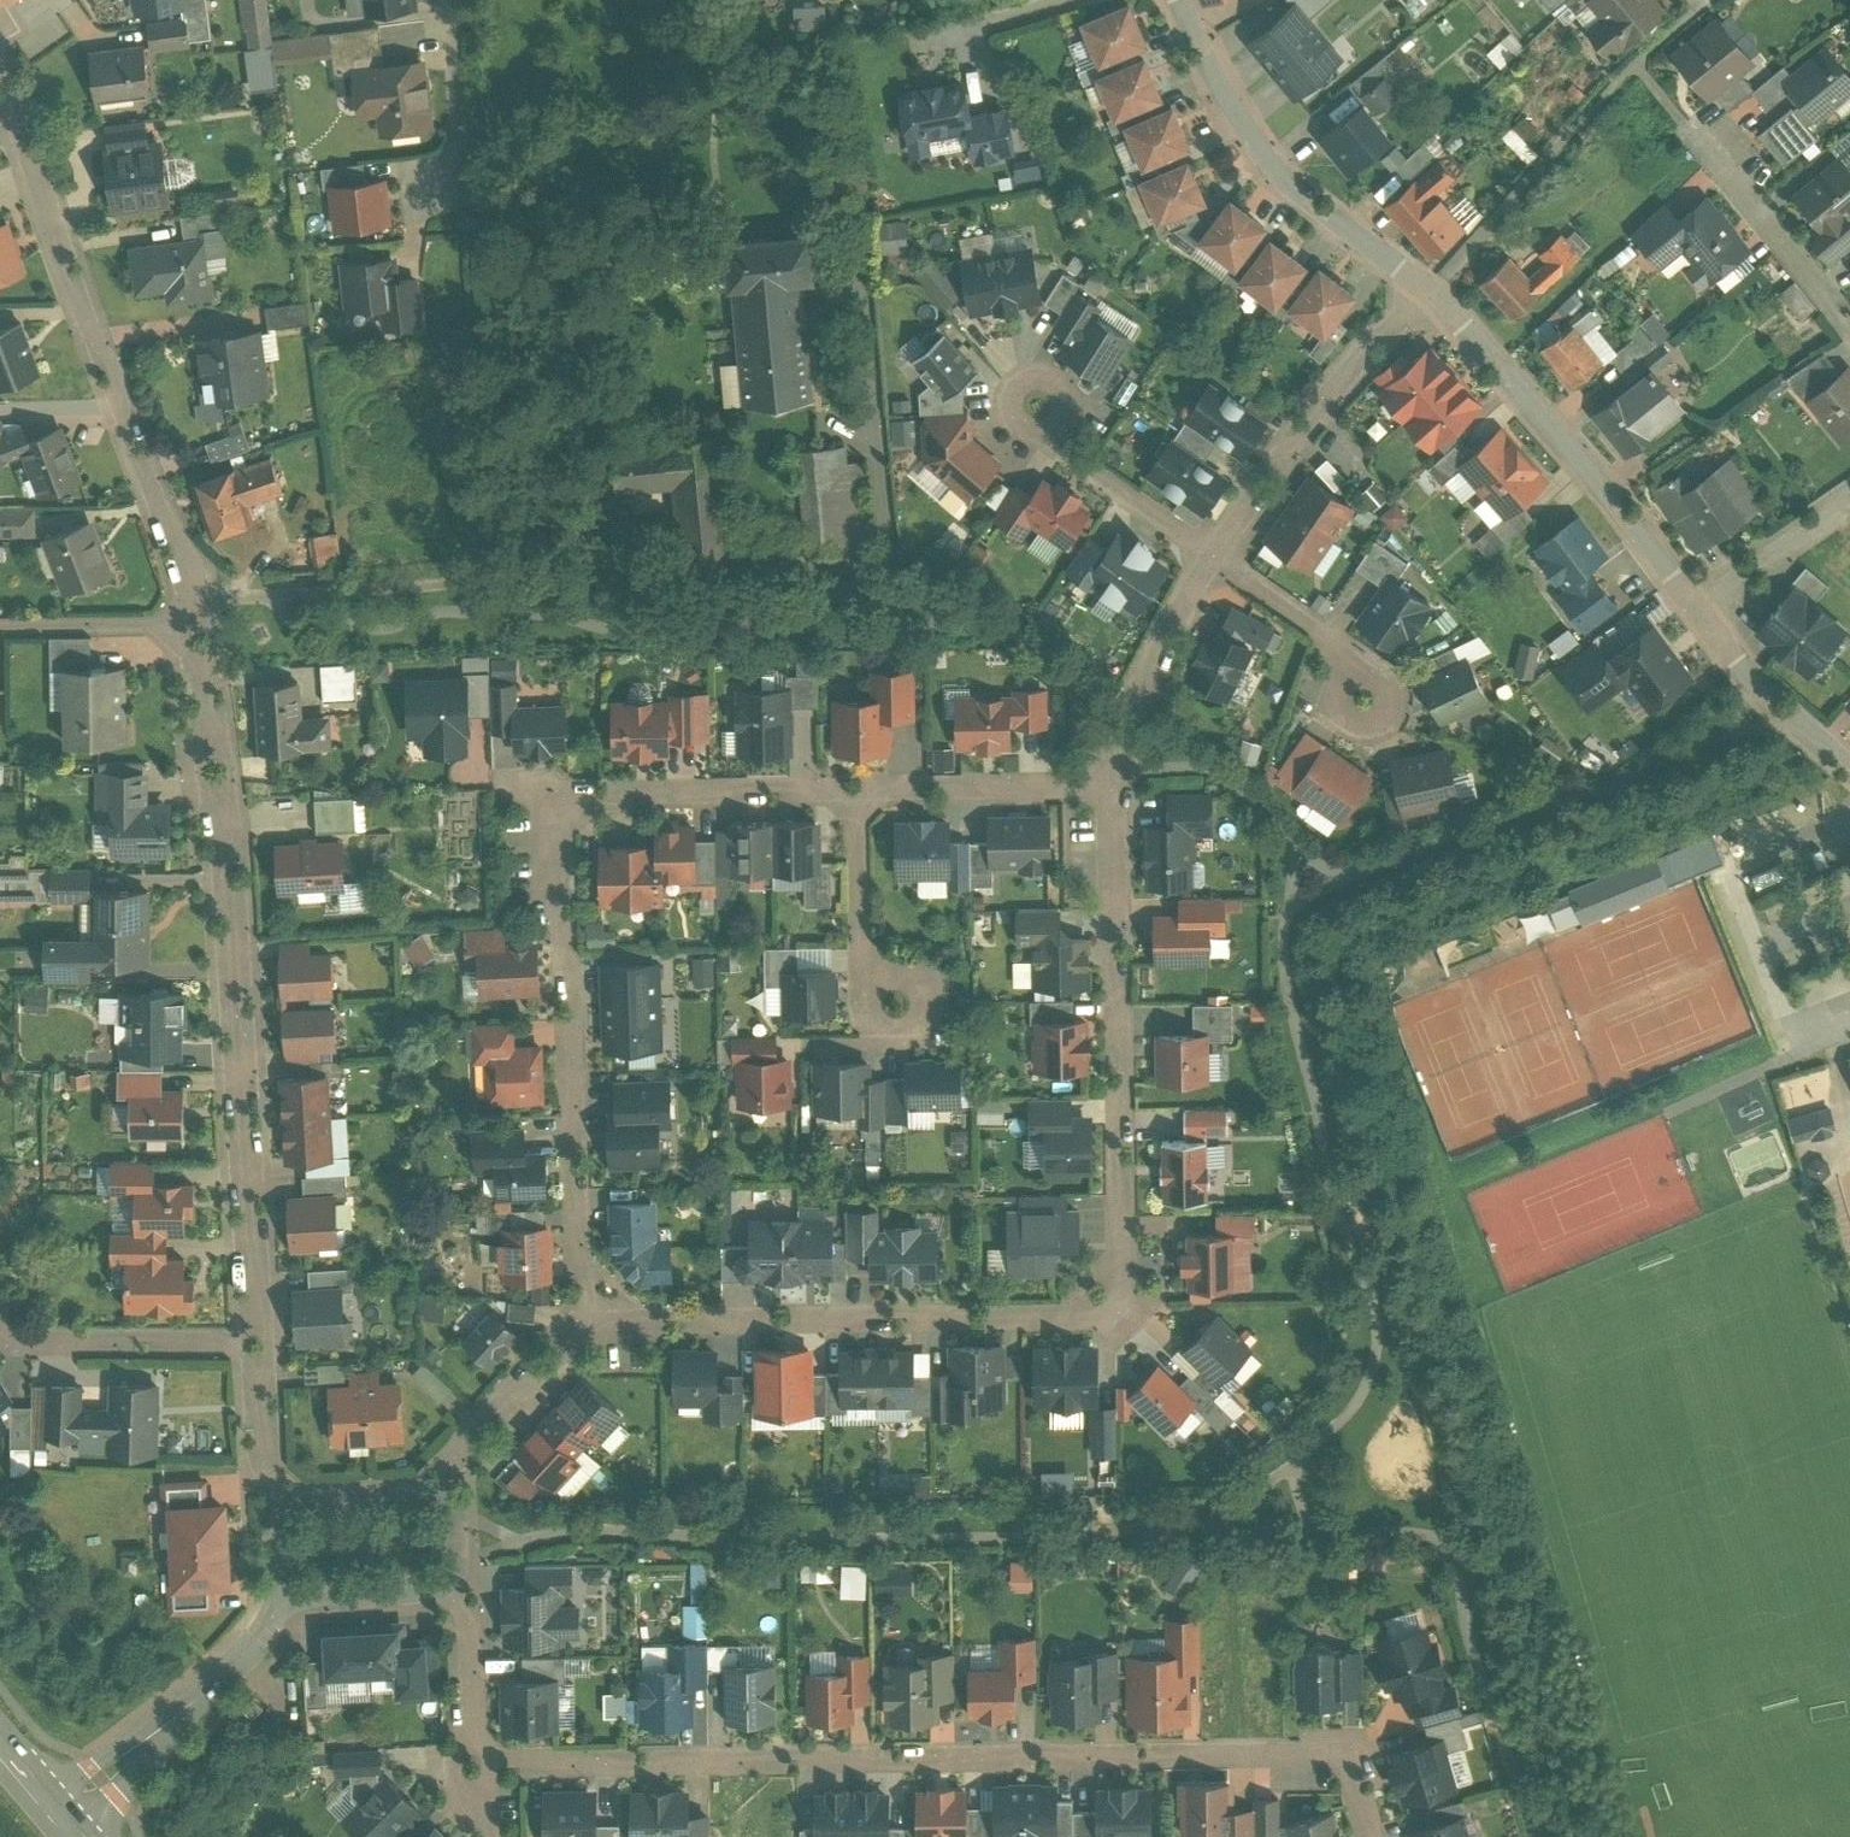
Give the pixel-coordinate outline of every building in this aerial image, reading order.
[(171,21),(184,19),(187,41),(208,39),(204,0),(169,0),(171,21)] [(368,13),(411,8),(410,6),(416,5),(415,0),(367,0),(368,13)] [(1596,19),(1576,36),(1603,66),(1667,11),(1657,0),(1580,0),(1596,19)] [(822,26),(821,5),(789,7),(790,28),(822,26)] [(1123,9),(1075,26),(1089,63),(1136,45),(1123,9)] [(1716,9),(1658,54),(1699,107),(1757,62),(1716,9)] [(1325,40),(1302,14),(1241,69),(1276,107),(1305,81),(1293,68),(1325,40)] [(184,19),(171,21),(143,24),(146,51),(187,47),(187,41),(184,19)] [(372,51),(370,29),(266,38),(268,62),(348,55),(348,53),(372,51)] [(142,43),(80,52),(87,105),(150,98),(142,43)] [(240,50),(244,88),(268,86),(265,48),(240,50)] [(1787,82),(1793,89),(1803,102),(1816,118),(1849,91),(1849,76),(1827,49),(1793,77),(1787,82)] [(1137,60),(1087,79),(1103,121),(1153,102),(1137,60)] [(422,63),(357,71),(359,93),(365,92),(368,114),(381,112),(384,131),(430,125),(428,113),(430,113),(425,75),(424,75),(422,63)] [(1787,82),(1793,77),(1785,66),(1752,92),(1767,110),(1793,89),(1787,82)] [(961,81),(893,93),(905,161),(927,157),(924,137),(960,131),(965,162),(1004,155),(997,115),(968,120),(961,81)] [(1360,95),(1304,137),(1339,183),(1395,141),(1360,95)] [(1816,118),(1803,102),(1793,109),(1791,107),(1758,134),(1784,166),(1818,138),(1808,126),(1816,118)] [(1163,109),(1118,129),(1134,167),(1180,148),(1163,109)] [(1510,128),(1528,145),(1540,132),(1521,116),(1510,128)] [(104,127),(107,152),(145,147),(142,122),(104,127)] [(1780,200),(1816,244),(1849,216),(1849,125),(1820,149),(1829,161),(1780,200)] [(107,152),(97,153),(105,215),(167,208),(160,145),(145,147),(107,152)] [(1455,186),(1434,163),(1381,210),(1425,259),(1457,231),(1433,205),(1455,186)] [(1178,166),(1137,183),(1152,220),(1193,202),(1178,166)] [(384,181),(332,187),(336,217),(348,216),(349,227),(389,222),(384,181)] [(1663,199),(1620,237),(1652,274),(1677,253),(1687,264),(1679,271),(1697,292),(1749,247),(1699,190),(1674,211),(1663,199)] [(1257,228),(1221,203),(1192,243),(1228,268),(1257,228)] [(902,254),(901,221),(874,222),(875,255),(902,254)] [(0,228),(0,284),(3,283),(5,278),(22,273),(7,226),(0,228)] [(810,235),(725,243),(729,288),(733,288),(802,282),(814,281),(810,235)] [(204,241),(134,250),(138,282),(167,279),(170,301),(212,295),(204,241)] [(1294,265),(1262,243),(1235,282),(1267,304),(1294,265)] [(1030,250),(997,256),(1007,309),(1017,307),(1017,303),(1040,299),(1030,250)] [(1506,252),(1468,286),(1504,326),(1541,292),(1506,252)] [(997,256),(963,263),(972,312),(974,311),(995,307),(996,311),(1007,309),(997,256)] [(370,258),(332,263),(338,311),(376,307),(370,258)] [(1838,268),(1849,284),(1849,259),(1838,268)] [(913,271),(936,308),(949,300),(926,263),(913,271)] [(1344,296),(1313,273),(1286,308),(1317,331),(1344,296)] [(802,282),(733,288),(744,406),(813,400),(802,282)] [(1795,321),(1812,311),(1796,282),(1779,291),(1795,321)] [(306,323),(303,302),(260,306),(263,328),(306,323)] [(1130,339),(1087,313),(1062,353),(1104,380),(1130,339)] [(1619,343),(1633,358),(1664,329),(1650,314),(1619,343)] [(1566,318),(1529,346),(1566,397),(1604,369),(1566,318)] [(0,330),(0,388),(40,373),(21,322),(0,330)] [(979,373),(938,325),(920,340),(926,348),(911,360),(946,401),(979,373)] [(260,332),(198,341),(203,376),(218,374),(222,399),(268,392),(260,332)] [(1400,432),(1449,379),(1427,356),(1405,377),(1389,360),(1369,380),(1377,389),(1368,398),(1400,432)] [(1796,398),(1835,448),(1849,436),(1849,369),(1843,361),(1796,398)] [(1675,410),(1645,373),(1587,419),(1617,456),(1675,410)] [(1202,378),(1170,424),(1235,469),(1267,423),(1202,378)] [(1449,379),(1400,432),(1431,464),(1460,436),(1450,425),(1473,403),(1449,379)] [(998,465),(970,440),(968,411),(925,414),(928,461),(970,497),(998,465)] [(78,482),(55,426),(19,440),(10,419),(0,423),(0,458),(14,453),(33,500),(78,482)] [(1170,424),(1137,471),(1203,516),(1235,469),(1170,424)] [(206,460),(246,451),(242,431),(201,440),(206,460)] [(1477,494),(1516,457),(1493,432),(1460,463),(1454,469),(1477,494)] [(720,435),(612,445),(617,492),(674,486),(680,558),(731,553),(720,435)] [(847,446),(788,451),(798,558),(875,552),(867,459),(848,460),(847,446)] [(1460,463),(1450,452),(1427,474),(1437,485),(1454,469),(1460,463)] [(261,457),(184,485),(204,540),(236,528),(232,516),(276,500),(261,457)] [(1516,457),(1477,494),(1501,519),(1516,505),(1540,482),(1516,457)] [(1681,461),(1644,491),(1696,555),(1749,513),(1711,465),(1695,478),(1681,461)] [(1085,512),(1037,478),(1026,494),(1013,484),(990,517),(1018,538),(1028,525),(1060,547),(1085,512)] [(1303,482),(1283,513),(1326,541),(1346,511),(1303,482)] [(1389,529),(1403,517),(1393,504),(1378,515),(1389,529)] [(1506,546),(1532,521),(1516,505),(1501,519),(1490,530),(1506,546)] [(1601,555),(1568,512),(1525,546),(1558,589),(1549,596),(1578,632),(1612,606),(1583,569),(1601,555)] [(1283,513),(1262,543),(1305,572),(1326,541),(1283,513)] [(26,540),(25,514),(0,514),(0,540),(26,540)] [(87,523),(45,539),(66,592),(111,575),(103,553),(99,555),(87,523)] [(332,536),(307,538),(310,570),(335,568),(332,536)] [(1134,547),(1118,536),(1090,578),(1106,589),(1103,593),(1119,603),(1121,599),(1137,610),(1151,590),(1152,589),(1151,589),(1165,568),(1150,557),(1152,554),(1140,539),(1134,547)] [(1404,569),(1369,547),(1353,572),(1380,589),(1386,579),(1394,585),(1404,569)] [(1790,586),(1794,590),(1795,588),(1813,604),(1829,586),(1806,566),(1790,586)] [(1380,589),(1371,603),(1412,632),(1429,607),(1394,585),(1386,579),(1380,589)] [(1794,590),(1759,631),(1807,673),(1844,630),(1813,604),(1795,588),(1794,590)] [(1397,655),(1412,632),(1371,603),(1355,627),(1397,655)] [(1265,635),(1228,617),(1217,639),(1246,652),(1255,657),(1265,635)] [(1553,655),(1574,641),(1565,628),(1545,642),(1553,655)] [(1608,661),(1594,641),(1554,670),(1583,709),(1619,683),(1641,713),(1686,681),(1649,631),(1608,661)] [(1217,639),(1208,634),(1182,687),(1220,705),(1246,652),(1217,639)] [(1475,641),(1450,652),(1458,672),(1467,668),(1489,659),(1475,641)] [(84,642),(46,643),(47,671),(59,671),(84,671),(84,642)] [(1529,677),(1537,646),(1526,643),(1519,674),(1529,677)] [(1458,672),(1421,687),(1437,726),(1483,708),(1467,668),(1458,672)] [(351,669),(317,671),(318,702),(353,700),(351,669)] [(84,671),(59,671),(59,746),(119,746),(118,671),(84,671)] [(464,674),(464,681),(466,681),(467,717),(492,716),(491,687),(490,673),(464,674)] [(813,675),(787,675),(787,692),(787,713),(812,713),(813,675)] [(872,705),(832,706),(833,756),(885,755),(885,719),(911,719),(910,675),(872,675),(872,705)] [(409,684),(411,733),(428,733),(428,752),(466,750),(465,731),(468,731),(467,717),(466,681),(464,681),(409,684)] [(516,686),(491,687),(492,716),(492,731),(516,730),(515,711),(517,711),(516,686)] [(290,688),(252,691),(257,756),(323,751),(320,720),(292,722),(290,688)] [(1026,688),(941,692),(944,755),(1009,752),(1008,733),(1028,733),(1026,688)] [(709,691),(597,693),(598,768),(668,767),(668,747),(709,747),(709,691)] [(735,691),(735,722),(786,723),(787,713),(787,692),(735,691)] [(516,730),(517,751),(532,750),(532,754),(551,753),(551,750),(566,750),(564,709),(517,711),(515,711),(516,730)] [(786,757),(786,723),(735,722),(734,756),(786,757)] [(1254,764),(1258,744),(1240,741),(1236,761),(1254,764)] [(1298,743),(1272,780),(1289,791),(1314,754),(1298,743)] [(1366,780),(1319,748),(1314,754),(1289,791),(1336,823),(1366,780)] [(1443,755),(1379,770),(1391,820),(1455,805),(1443,755)] [(135,764),(88,765),(90,857),(171,858),(168,806),(137,806),(135,764)] [(1163,830),(1140,831),(1142,890),(1186,889),(1185,842),(1209,841),(1208,798),(1163,799),(1163,830)] [(348,800),(308,802),(310,835),(350,832),(348,800)] [(816,811),(765,813),(768,896),(800,894),(801,913),(837,912),(835,860),(817,860),(816,811)] [(714,897),(768,896),(765,813),(711,814),(714,897)] [(950,817),(881,817),(881,889),(950,889),(950,817)] [(1048,818),(962,819),(963,892),(992,892),(992,871),(1049,870),(1048,818)] [(690,827),(648,829),(648,839),(650,886),(693,884),(690,827)] [(618,840),(621,911),(651,909),(650,886),(648,839),(618,840)] [(621,911),(618,840),(588,841),(591,912),(621,911)] [(335,844),(270,847),(272,897),(337,894),(335,844)] [(1649,857),(1538,903),(1553,938),(1671,889),(1667,880),(1691,870),(1680,844),(1649,857)] [(86,938),(29,940),(31,991),(95,989),(95,973),(139,972),(137,887),(90,888),(90,873),(34,874),(35,905),(85,904),(86,938)] [(1171,923),(1152,923),(1152,965),(1203,964),(1202,941),(1220,941),(1220,905),(1171,906),(1171,923)] [(1060,912),(1016,914),(1017,945),(1032,944),(1034,991),(1083,989),(1081,935),(1061,936),(1060,912)] [(506,930),(458,931),(461,999),(541,998),(538,942),(507,944),(506,930)] [(401,944),(410,965),(432,954),(422,934),(401,944)] [(337,940),(267,946),(271,1000),(342,994),(337,940)] [(832,946),(758,946),(758,1020),(833,1019),(832,946)] [(711,985),(710,956),(690,958),(692,986),(711,985)] [(658,958),(595,961),(600,1053),(662,1050),(658,958)] [(168,985),(107,986),(108,1059),(169,1058),(168,985)] [(342,1003),(271,1007),(275,1064),(346,1060),(342,1003)] [(1229,1005),(1193,1005),(1194,1037),(1229,1037),(1229,1005)] [(1067,1006),(1033,1006),(1033,1023),(1068,1022),(1067,1006)] [(1181,1033),(1180,1006),(1156,1008),(1157,1034),(1181,1033)] [(1068,1022),(1033,1023),(1034,1074),(1080,1073),(1079,1022),(1068,1022)] [(510,1026),(469,1027),(471,1066),(486,1065),(488,1102),(537,1100),(535,1049),(510,1050),(510,1026)] [(1194,1037),(1154,1037),(1155,1084),(1194,1084),(1194,1037)] [(789,1039),(724,1039),(724,1111),(789,1111),(789,1039)] [(857,1058),(804,1059),(805,1120),(859,1118),(857,1058)] [(960,1060),(892,1061),(892,1111),(961,1110),(960,1060)] [(269,1071),(271,1115),(328,1113),(327,1068),(269,1071)] [(180,1071),(114,1073),(116,1141),(182,1139),(180,1071)] [(611,1085),(612,1122),(652,1120),(665,1119),(663,1082),(611,1085)] [(974,1123),(1000,1124),(1001,1102),(974,1101),(974,1123)] [(1063,1123),(1063,1101),(1026,1102),(1026,1137),(1043,1137),(1044,1175),(1086,1174),(1085,1122),(1063,1123)] [(1827,1107),(1782,1115),(1787,1144),(1832,1136),(1827,1107)] [(1225,1108),(1181,1110),(1182,1144),(1202,1144),(1202,1128),(1226,1127),(1225,1108)] [(271,1115),(273,1160),(330,1158),(328,1113),(271,1115)] [(654,1164),(652,1120),(612,1122),(603,1122),(605,1166),(654,1164)] [(517,1137),(474,1139),(476,1173),(490,1172),(492,1200),(536,1198),(534,1160),(518,1161),(517,1137)] [(1182,1144),(1157,1145),(1158,1202),(1203,1201),(1202,1144),(1182,1144)] [(118,1200),(119,1234),(166,1233),(189,1233),(188,1178),(159,1179),(159,1156),(98,1157),(99,1201),(118,1200)] [(342,1186),(276,1191),(281,1259),(347,1254),(342,1186)] [(650,1205),(608,1206),(609,1269),(631,1287),(666,1286),(665,1242),(651,1243),(650,1205)] [(1057,1205),(992,1208),(995,1284),(1060,1281),(1057,1205)] [(836,1286),(836,1213),(788,1214),(789,1286),(836,1286)] [(789,1286),(788,1214),(741,1214),(742,1287),(789,1286)] [(549,1223),(490,1225),(492,1289),(551,1286),(549,1223)] [(861,1226),(862,1283),(937,1282),(936,1225),(861,1226)] [(1225,1232),(1174,1233),(1176,1297),(1226,1296),(1225,1232)] [(166,1257),(166,1233),(119,1234),(98,1235),(98,1266),(111,1265),(112,1314),(194,1312),(193,1257),(166,1257)] [(351,1290),(282,1294),(287,1361),(356,1357),(351,1290)] [(487,1304),(441,1353),(472,1382),(518,1332),(487,1304)] [(1214,1315),(1174,1352),(1212,1394),(1253,1354),(1214,1315)] [(811,1344),(745,1346),(747,1420),(813,1418),(811,1344)] [(910,1410),(909,1345),(870,1346),(871,1411),(910,1410)] [(871,1411),(870,1346),(832,1347),(833,1412),(871,1411)] [(1092,1346),(1032,1347),(1033,1407),(1093,1407),(1092,1346)] [(1003,1347),(947,1348),(947,1376),(938,1376),(939,1419),(972,1419),(972,1406),(1004,1406),(1003,1347)] [(711,1355),(668,1356),(669,1406),(702,1405),(702,1423),(730,1423),(729,1385),(711,1385),(711,1355)] [(1158,1360),(1120,1398),(1161,1440),(1200,1401),(1158,1360)] [(340,1366),(300,1369),(302,1391),(341,1388),(340,1366)] [(575,1371),(539,1412),(587,1454),(623,1413),(575,1371)] [(12,1399),(0,1379),(0,1407),(12,1399)] [(162,1383),(94,1381),(93,1400),(65,1399),(65,1381),(23,1379),(20,1453),(50,1454),(51,1441),(77,1442),(76,1460),(160,1463),(162,1383)] [(394,1383),(349,1388),(356,1456),(400,1452),(394,1383)] [(341,1388),(315,1390),(322,1460),(356,1456),(349,1388),(341,1388)] [(1114,1408),(1090,1408),(1091,1456),(1114,1456),(1114,1408)] [(539,1412),(503,1453),(551,1495),(587,1454),(539,1412)] [(154,1551),(225,1546),(222,1501),(204,1502),(203,1479),(150,1483),(154,1551)] [(225,1546),(154,1551),(159,1619),(216,1615),(214,1592),(228,1591),(225,1546)] [(1029,1588),(1029,1559),(1006,1559),(1006,1587),(1029,1588)] [(702,1600),(702,1562),(689,1562),(690,1600),(702,1600)] [(862,1596),(862,1564),(837,1563),(837,1595),(862,1596)] [(815,1564),(815,1579),(830,1580),(830,1564),(815,1564)] [(869,1592),(905,1592),(906,1565),(870,1564),(869,1592)] [(515,1586),(492,1586),(492,1658),(540,1657),(540,1643),(574,1642),(574,1567),(515,1567),(515,1586)] [(703,1634),(703,1603),(680,1603),(680,1634),(703,1634)] [(1163,1658),(1125,1659),(1127,1724),(1173,1723),(1172,1677),(1194,1676),(1193,1621),(1162,1622),(1163,1658)] [(401,1676),(398,1624),(357,1627),(361,1678),(401,1676)] [(361,1678),(357,1627),(320,1629),(323,1680),(361,1678)] [(1438,1706),(1419,1629),(1372,1640),(1377,1661),(1368,1663),(1375,1692),(1387,1689),(1390,1699),(1407,1695),(1411,1713),(1438,1706)] [(994,1669),(961,1669),(961,1722),(1011,1721),(1011,1687),(1030,1687),(1029,1642),(994,1642),(994,1669)] [(732,1644),(732,1659),(769,1659),(769,1644),(732,1644)] [(670,1669),(637,1669),(638,1723),(681,1722),(680,1688),(702,1687),(701,1649),(669,1649),(670,1669)] [(1046,1666),(1048,1719),(1086,1718),(1085,1699),(1108,1698),(1107,1650),(1077,1651),(1078,1665),(1046,1666)] [(1329,1650),(1288,1651),(1289,1710),(1329,1708),(1329,1650)] [(911,1668),(882,1668),(882,1726),(927,1727),(927,1704),(947,1704),(948,1656),(911,1655),(911,1668)] [(834,1677),(802,1676),(802,1726),(840,1726),(840,1704),(861,1704),(862,1659),(834,1659),(834,1677)] [(774,1665),(720,1665),(719,1727),(774,1727),(774,1665)] [(560,1678),(495,1679),(496,1735),(561,1734),(560,1678)] [(600,1691),(599,1715),(623,1715),(623,1691),(600,1691)] [(1433,1745),(1379,1760),(1393,1812),(1447,1797),(1433,1745)] [(1459,1747),(1444,1751),(1453,1784),(1469,1780),(1459,1747)] [(380,1749),(337,1751),(338,1775),(351,1775),(379,1773),(381,1773),(380,1749)] [(377,1836),(388,1836),(418,1808),(388,1779),(384,1783),(379,1779),(379,1773),(351,1775),(353,1799),(360,1806),(346,1819),(364,1836),(370,1830),(377,1836)] [(1055,1779),(1019,1780),(1020,1836),(1056,1836),(1055,1779)] [(1019,1780),(983,1781),(984,1836),(1020,1836),(1019,1780)] [(1176,1787),(1177,1836),(1250,1836),(1250,1813),(1227,1814),(1227,1787),(1176,1787)] [(908,1790),(908,1836),(967,1836),(966,1789),(908,1790)] [(1094,1792),(1094,1819),(1095,1836),(1148,1836),(1147,1791),(1094,1792)] [(625,1797),(626,1836),(703,1836),(703,1820),(679,1820),(678,1796),(625,1797)] [(587,1826),(587,1799),(538,1800),(538,1836),(588,1836),(587,1826)] [(847,1802),(815,1803),(815,1834),(815,1836),(848,1836),(847,1802)] [(848,1836),(882,1836),(882,1833),(881,1802),(847,1802),(848,1836)] [(1277,1825),(1280,1836),(1342,1836),(1334,1808),(1277,1825)] [(1399,1833),(1400,1836),(1461,1836),(1455,1817),(1399,1833)] [(1094,1819),(1071,1819),(1072,1836),(1095,1836),(1094,1819)] [(587,1826),(588,1836),(613,1836),(612,1825),(587,1826)]
